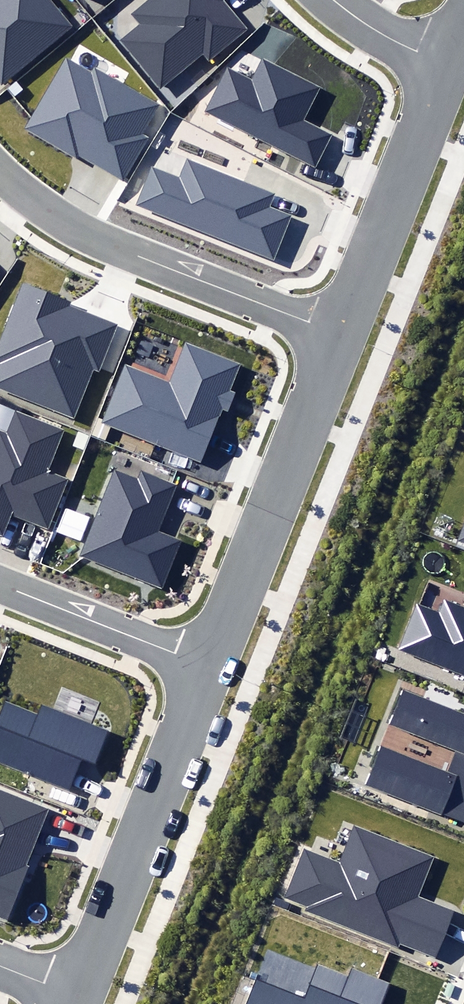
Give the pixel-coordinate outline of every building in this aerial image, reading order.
[(1,83),(71,25),(50,0),(0,0),(0,82),(1,83)] [(119,39),(158,88),(204,51),(210,58),(245,30),(221,0),(148,0),(130,14),(138,24),(119,39)] [(78,152),(126,180),(151,136),(145,133),(161,105),(95,67),(92,72),(67,58),(26,128),(75,157),(78,152)] [(228,67),(205,112),(313,167),(330,134),(302,120),(318,87),(263,59),(253,80),(228,67)] [(151,166),(135,206),(274,262),(293,216),(270,207),(275,195),(188,160),(180,178),(151,166)] [(73,416),(91,368),(99,371),(117,326),(69,308),(72,302),(22,283),(0,340),(0,362),(1,362),(0,366),(0,388),(73,416)] [(124,363),(100,422),(202,463),(224,408),(229,410),(236,393),(229,390),(239,365),(185,343),(170,381),(124,363)] [(2,533),(10,513),(48,528),(67,479),(46,471),(62,430),(15,411),(7,432),(0,429),(0,533),(2,533)] [(115,470),(80,557),(163,591),(184,540),(161,530),(179,485),(142,471),(139,479),(115,470)] [(463,676),(463,608),(445,600),(440,612),(415,602),(397,649),(463,676)] [(365,785),(463,822),(463,710),(402,686),(388,723),(457,749),(448,772),(380,746),(365,785)] [(73,790),(84,761),(97,766),(111,730),(41,703),(37,715),(8,704),(0,725),(0,762),(73,790)] [(8,923),(53,810),(0,789),(0,920),(8,923)] [(305,848),(286,897),(308,905),(305,911),(399,948),(401,942),(436,956),(454,910),(419,896),(435,855),(353,823),(338,861),(305,848)] [(257,980),(246,1003),(381,1003),(389,984),(352,969),(348,976),(319,965),(306,998),(257,980)]
